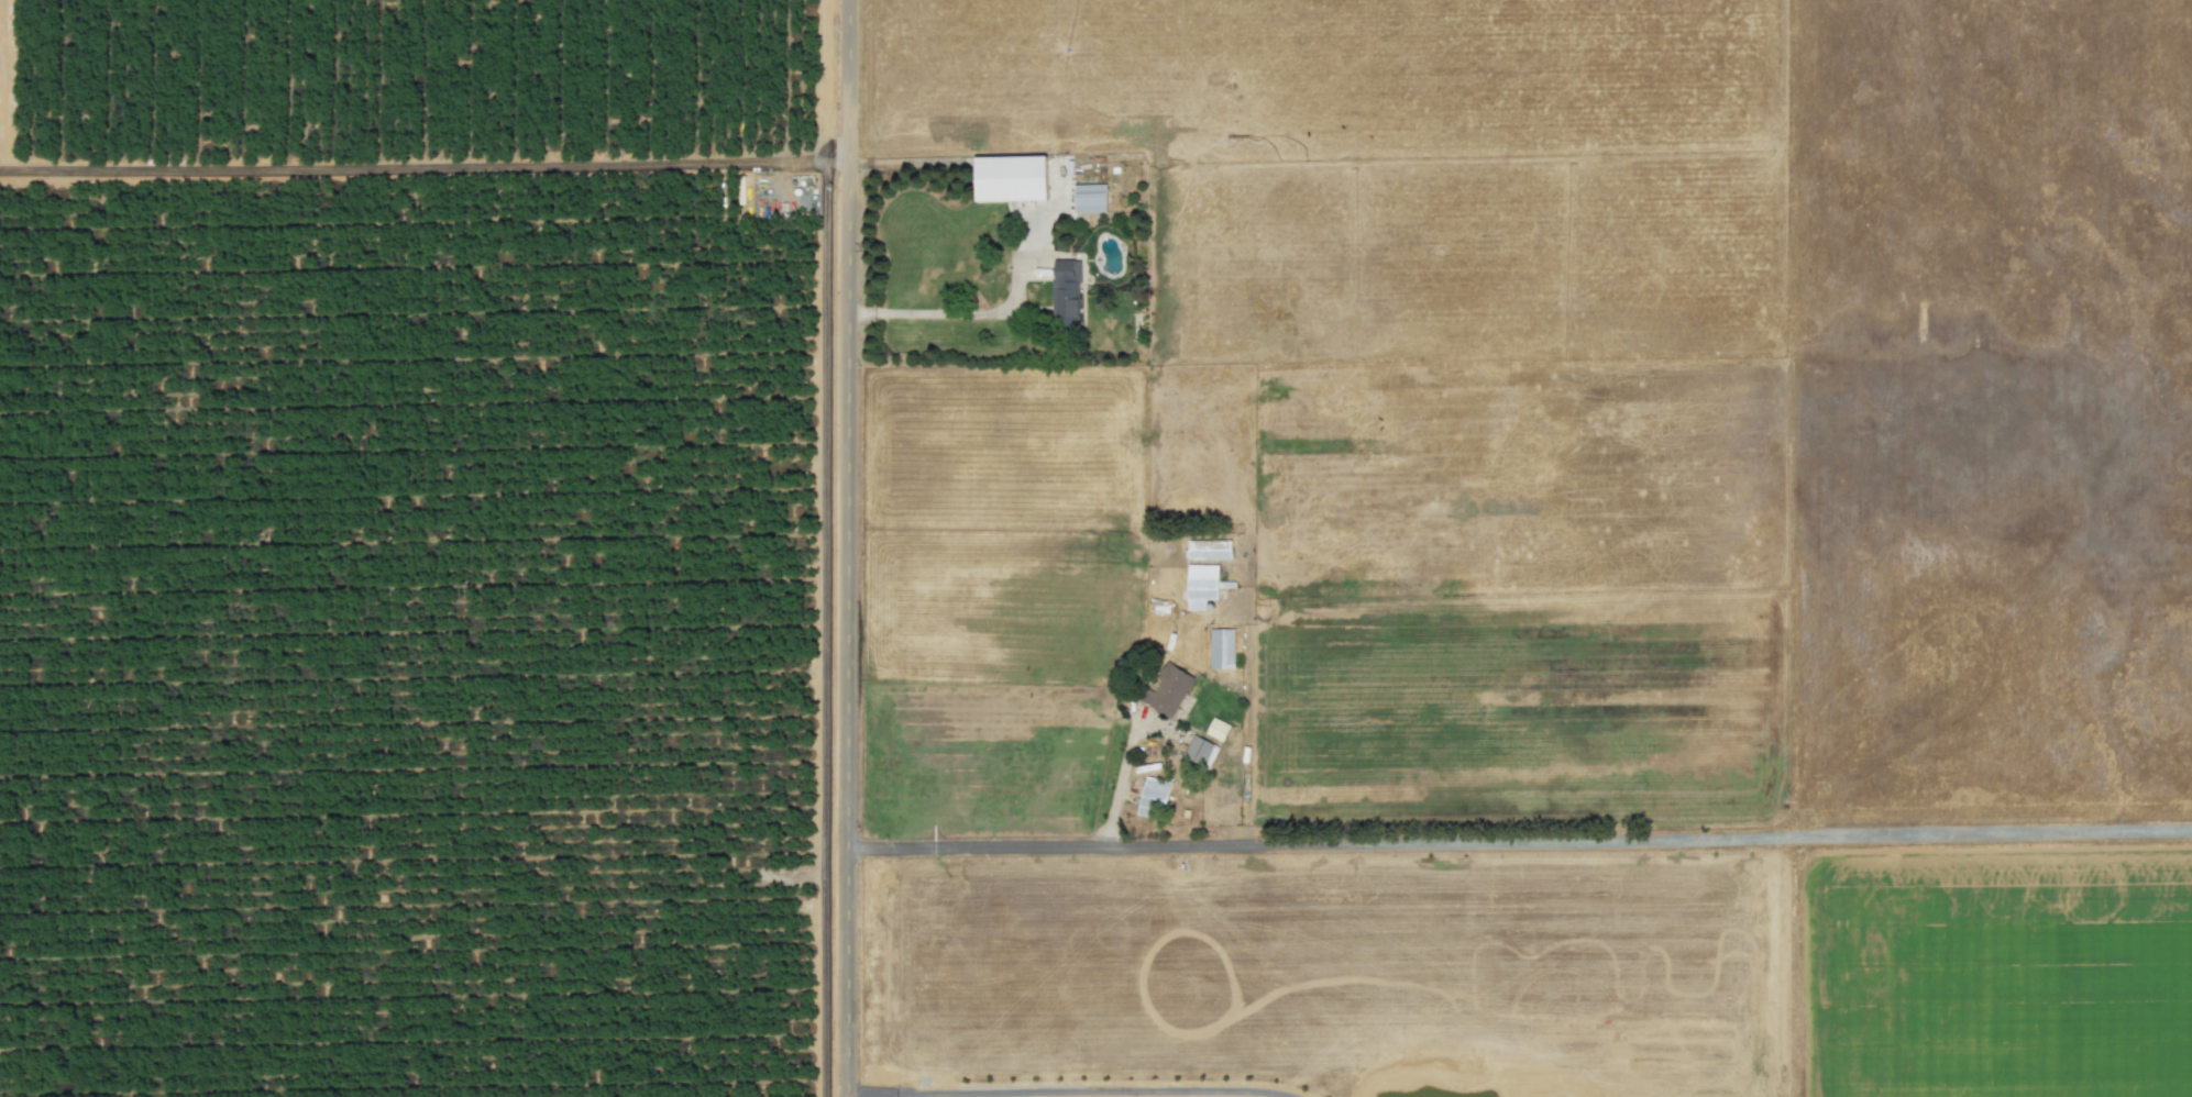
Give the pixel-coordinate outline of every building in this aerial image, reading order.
[(975,157),(976,201),(1048,200),(1047,156),(975,157)] [(1106,212),(1106,183),(1074,184),(1074,213),(1106,212)] [(1052,326),(1080,326),(1080,259),(1052,259),(1052,326)] [(1231,560),(1231,541),(1188,540),(1188,559),(1231,560)] [(1210,668),(1234,668),(1235,629),(1211,629),(1210,668)] [(1172,718),(1195,676),(1169,662),(1153,691),(1147,688),(1140,701),(1172,718)] [(1205,733),(1223,742),(1231,725),(1213,717),(1205,733)] [(1219,746),(1192,735),(1183,757),(1210,768),(1219,746)] [(1172,783),(1146,776),(1136,814),(1152,818),(1156,804),(1165,807),(1172,783)]
